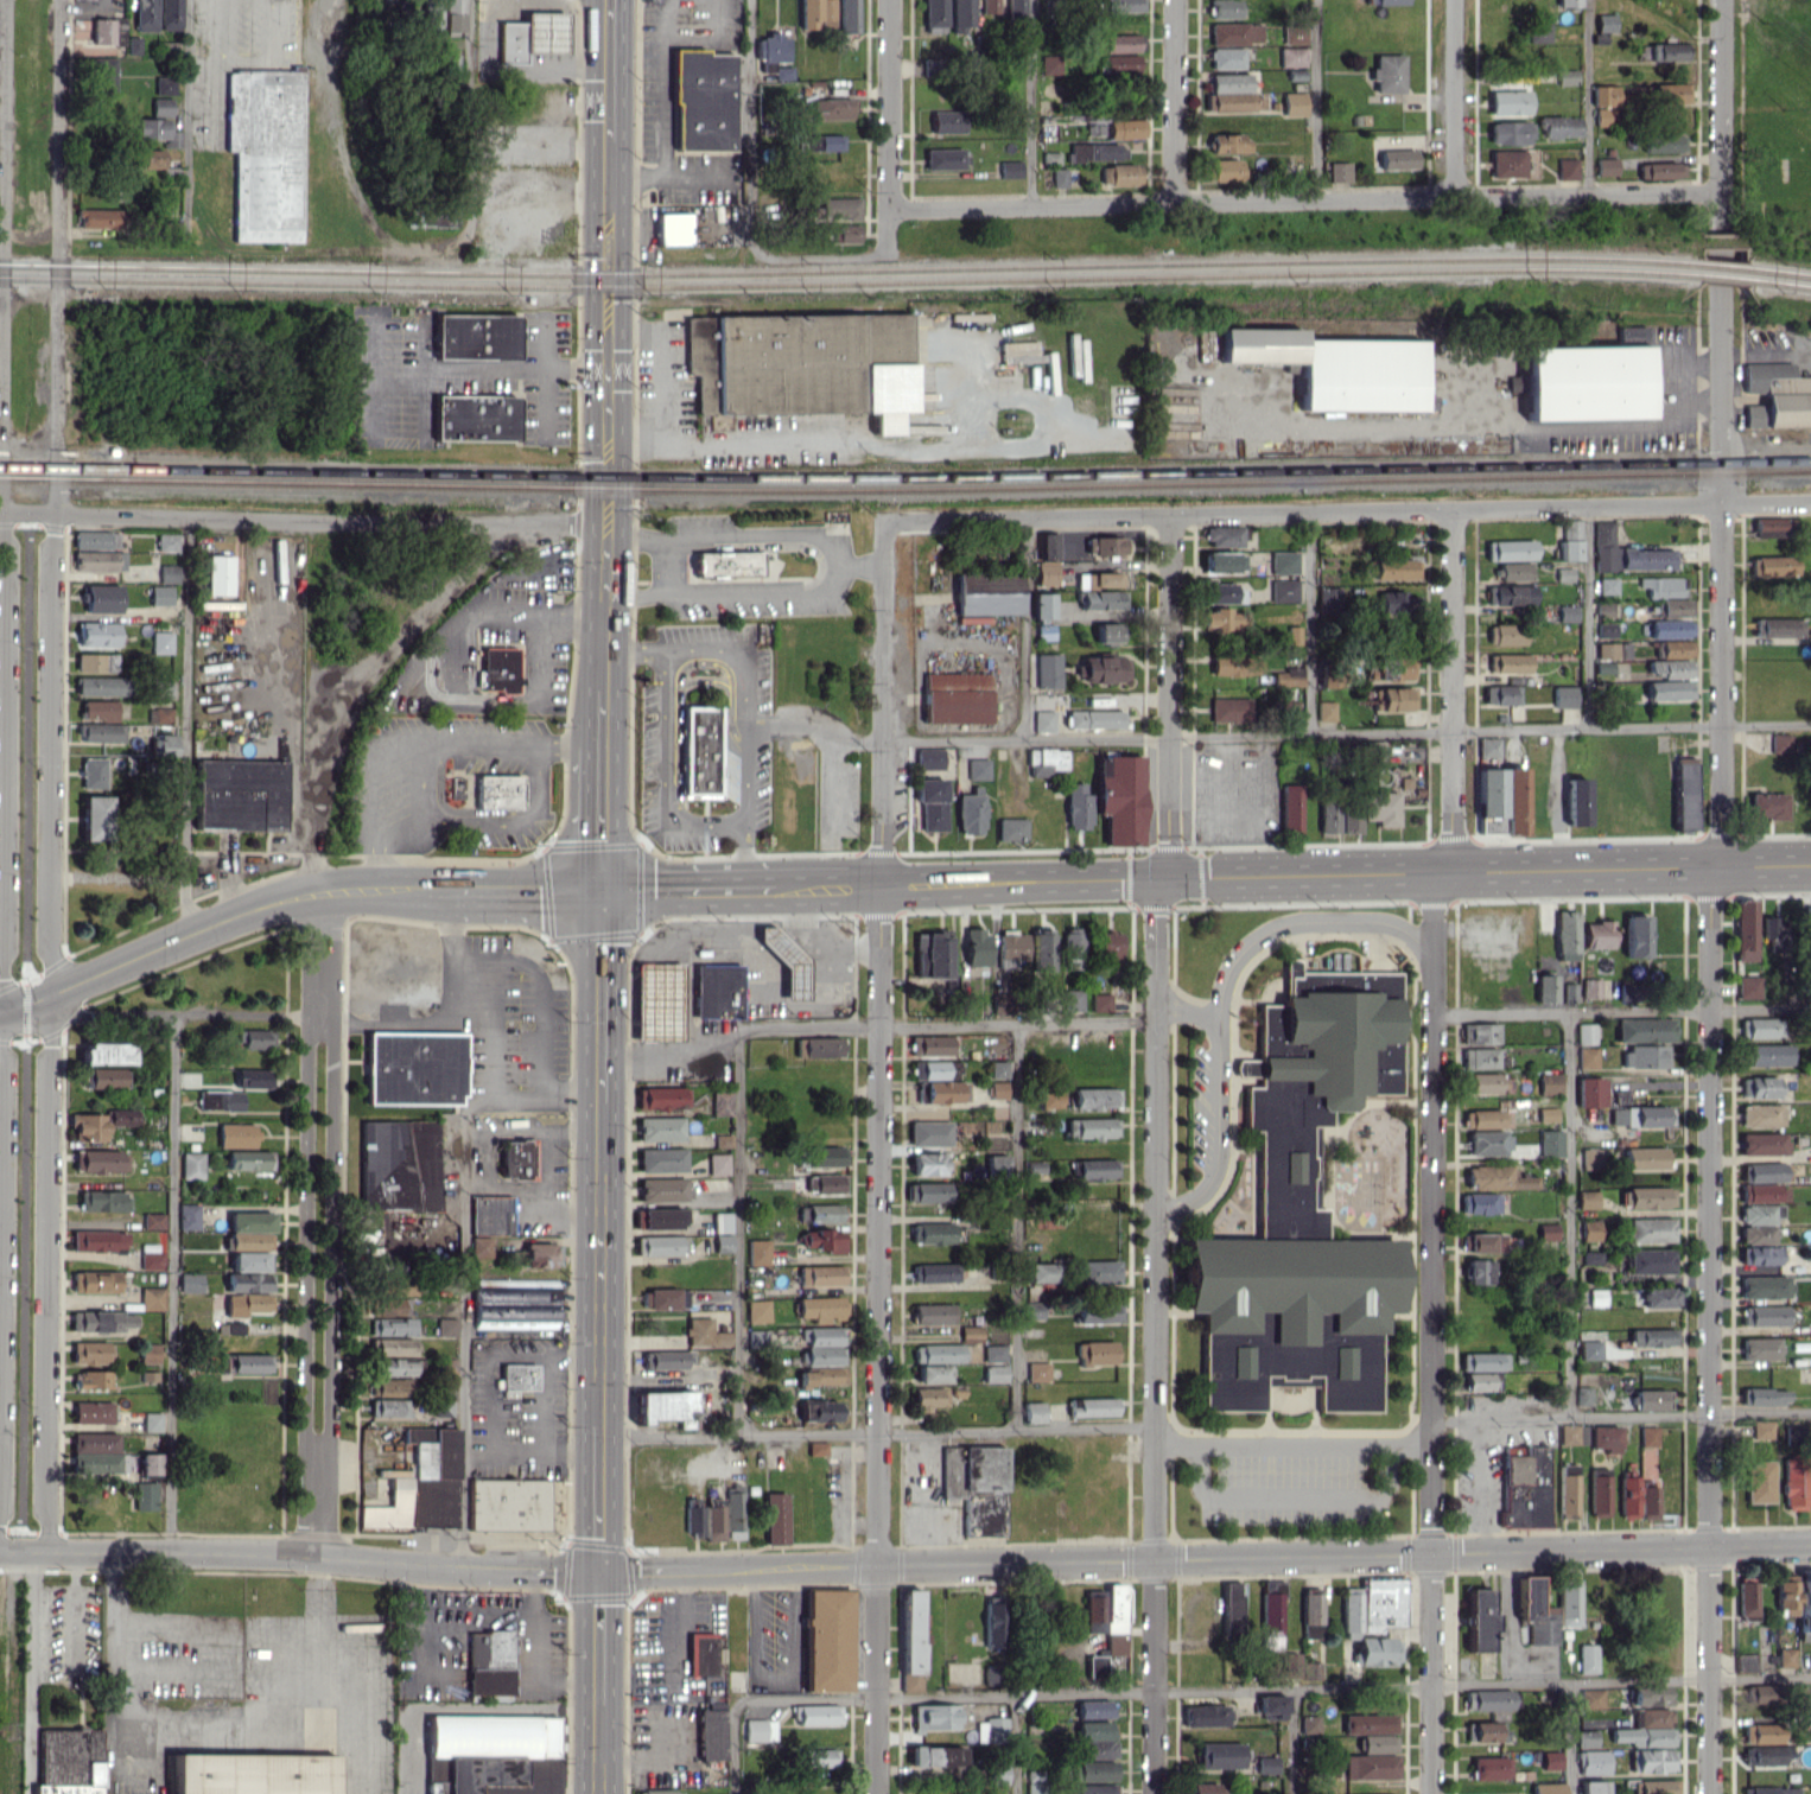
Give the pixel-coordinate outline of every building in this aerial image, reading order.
[(183,30),(183,0),(138,0),(137,31),(160,31),(160,30),(183,30)] [(429,30),(442,31),(444,0),(430,0),(429,30)] [(446,33),(467,32),(466,0),(446,0),(446,33)] [(802,29),(837,28),(837,0),(801,0),(802,29)] [(842,33),(860,32),(859,0),(841,0),(842,33)] [(949,32),(948,0),(926,0),(927,33),(949,32)] [(975,0),(953,0),(954,33),(966,33),(966,26),(976,26),(975,0)] [(1000,13),(1000,0),(983,0),(983,13),(1000,13)] [(1010,16),(1027,16),(1026,0),(1009,0),(1010,16)] [(1144,12),(1144,0),(1103,0),(1103,13),(1144,12)] [(1242,18),(1242,0),(1212,0),(1212,19),(1242,18)] [(501,22),(501,64),(526,64),(526,53),(568,53),(568,13),(526,13),(526,22),(501,22)] [(1619,14),(1601,15),(1601,32),(1619,32),(1619,14)] [(95,44),(116,44),(115,19),(95,19),(95,44)] [(1212,24),(1212,44),(1265,44),(1264,23),(1212,24)] [(1554,23),(1534,23),(1534,43),(1554,43),(1554,23)] [(1286,44),(1310,44),(1309,25),(1286,26),(1286,44)] [(789,61),(789,34),(757,35),(758,62),(789,61)] [(1105,52),(1141,52),(1140,34),(1105,35),(1105,52)] [(1645,61),(1689,60),(1689,43),(1644,44),(1645,61)] [(1283,66),(1309,66),(1309,47),(1283,47),(1283,66)] [(1212,69),(1245,69),(1245,48),(1213,48),(1212,69)] [(736,150),(735,53),(709,54),(709,49),(676,50),(677,151),(736,150)] [(1406,54),(1378,54),(1378,68),(1376,68),(1376,92),(1407,92),(1406,54)] [(1044,75),(1061,74),(1060,55),(1043,56),(1044,75)] [(1140,55),(1106,55),(1106,73),(1140,72),(1140,55)] [(116,58),(94,59),(95,94),(117,94),(116,58)] [(236,241),(303,242),(304,70),(230,70),(229,151),(237,151),(236,241)] [(1582,84),(1581,70),(1562,70),(1562,85),(1582,84)] [(1251,73),(1212,74),(1213,92),(1252,91),(1251,73)] [(158,94),(178,95),(179,77),(158,76),(158,94)] [(1692,84),(1655,83),(1654,102),(1691,103),(1692,84)] [(1621,86),(1597,86),(1597,105),(1621,105),(1621,86)] [(1493,92),(1494,115),(1533,113),(1532,90),(1493,92)] [(1207,94),(1208,112),(1265,110),(1264,92),(1207,94)] [(1308,116),(1308,92),(1286,92),(1286,116),(1308,116)] [(156,116),(175,116),(175,98),(156,98),(156,116)] [(853,98),(815,99),(815,119),(853,119),(853,98)] [(1620,108),(1600,108),(1600,126),(1621,125),(1620,108)] [(965,110),(933,111),(934,134),(965,133),(965,110)] [(1585,137),(1585,116),(1542,117),(1542,129),(1548,129),(1548,137),(1585,137)] [(171,139),(171,118),(139,118),(139,140),(171,139)] [(1111,139),(1146,138),(1146,119),(1110,120),(1111,139)] [(1088,120),(1089,136),(1106,135),(1106,120),(1088,120)] [(1494,145),(1535,144),(1535,121),(1493,122),(1494,145)] [(1649,153),(1688,152),(1687,133),(1649,134),(1649,153)] [(809,151),(846,150),(846,134),(809,136),(809,151)] [(1250,134),(1213,135),(1213,153),(1251,152),(1250,134)] [(1070,144),(1070,160),(1127,161),(1127,144),(1070,144)] [(927,149),(928,170),(966,168),(965,148),(927,149)] [(1419,149),(1383,150),(1384,170),(1420,169),(1419,149)] [(165,150),(138,150),(139,169),(166,168),(165,150)] [(1495,151),(1495,177),(1528,177),(1528,150),(1495,151)] [(1212,160),(1213,182),(1243,181),(1242,158),(1212,160)] [(1562,158),(1563,180),(1582,179),(1582,158),(1562,158)] [(1602,176),(1622,175),(1621,159),(1601,160),(1602,176)] [(1002,178),(1023,178),(1022,161),(1001,161),(1002,178)] [(1352,181),(1352,162),(1332,162),(1332,181),(1352,181)] [(1644,162),(1644,178),(1687,178),(1687,163),(1644,162)] [(1103,165),(1104,184),(1142,184),(1142,164),(1103,165)] [(1055,187),(1069,187),(1068,168),(1055,169),(1055,187)] [(863,197),(823,198),(824,207),(816,207),(816,218),(863,217),(863,197)] [(460,227),(461,212),(437,211),(437,207),(410,206),(409,226),(460,227)] [(122,209),(81,208),(81,227),(121,228),(122,209)] [(691,213),(658,214),(659,244),(692,243),(691,213)] [(862,224),(838,224),(837,242),(862,243),(862,224)] [(686,316),(687,374),(696,374),(697,414),(875,412),(875,435),(901,435),(900,412),(912,411),(911,313),(686,316)] [(520,315),(438,314),(438,358),(519,359),(520,315)] [(1302,410),(1424,411),(1424,340),(1303,339),(1303,329),(1221,328),(1221,362),(1302,363),(1302,410)] [(1003,342),(1004,363),(1042,361),(1041,341),(1003,342)] [(1528,348),(1529,420),(1651,418),(1650,346),(1528,348)] [(1796,376),(1796,363),(1747,363),(1748,392),(1767,392),(1767,427),(1810,426),(1810,376),(1796,376)] [(437,440),(518,441),(519,396),(438,395),(437,440)] [(1748,427),(1766,427),(1765,404),(1748,405),(1748,427)] [(1795,518),(1757,519),(1758,537),(1795,536),(1795,518)] [(1584,561),(1585,520),(1568,519),(1567,540),(1562,540),(1561,560),(1584,561)] [(1676,548),(1617,548),(1617,521),(1598,521),(1598,570),(1676,569),(1676,548)] [(1244,527),(1207,526),(1207,545),(1244,545),(1244,527)] [(77,548),(121,549),(121,532),(77,531),(77,548)] [(1060,532),(1041,533),(1042,559),(1061,558),(1060,532)] [(180,534),(160,533),(159,551),(179,551),(180,534)] [(1127,536),(1088,537),(1089,556),(1128,554),(1127,536)] [(1489,541),(1490,561),(1537,559),(1537,540),(1489,541)] [(127,552),(77,551),(77,570),(127,572),(127,552)] [(690,553),(690,577),(761,576),(760,551),(690,553)] [(1274,574),(1300,574),(1300,551),(1274,551),(1274,574)] [(1206,553),(1206,572),(1246,572),(1246,552),(1206,553)] [(234,555),(209,555),(208,595),(234,595),(234,555)] [(1799,556),(1753,557),(1753,576),(1799,575),(1799,556)] [(1376,559),(1377,579),(1421,579),(1420,559),(1376,559)] [(1534,579),(1533,562),(1503,563),(1503,580),(1534,579)] [(181,565),(163,564),(163,583),(181,583),(181,565)] [(959,615),(1024,614),(1023,571),(958,572),(959,615)] [(1078,573),(1079,588),(1124,587),(1124,572),(1078,573)] [(1642,577),(1642,587),(1650,587),(1651,597),(1689,596),(1689,577),(1642,577)] [(1620,594),(1620,578),(1603,578),(1603,594),(1620,594)] [(1300,579),(1273,580),(1274,602),(1300,602),(1300,579)] [(1207,604),(1246,603),(1246,582),(1206,583),(1207,604)] [(123,585),(87,584),(86,612),(122,613),(123,585)] [(174,585),(152,586),(153,606),(175,605),(174,585)] [(1490,586),(1490,605),(1536,604),(1535,585),(1490,586)] [(1341,587),(1321,588),(1321,613),(1342,612),(1341,587)] [(1081,610),(1127,609),(1127,590),(1080,591),(1081,610)] [(1409,591),(1381,591),(1382,616),(1410,615),(1409,591)] [(1054,593),(1035,593),(1035,618),(1054,619),(1054,593)] [(1693,599),(1660,599),(1660,617),(1693,617),(1693,599)] [(1617,603),(1600,602),(1599,616),(1616,616),(1617,603)] [(1562,622),(1580,622),(1580,605),(1562,605),(1562,622)] [(1234,609),(1205,610),(1205,630),(1248,629),(1248,612),(1234,612),(1234,609)] [(1803,637),(1803,618),(1757,619),(1757,637),(1803,637)] [(1653,638),(1694,637),(1694,619),(1653,620),(1653,638)] [(118,647),(119,623),(82,621),(81,645),(118,647)] [(1600,638),(1618,638),(1618,622),(1600,623),(1600,638)] [(1098,642),(1123,642),(1123,624),(1098,623),(1098,642)] [(1527,644),(1526,624),(1491,624),(1491,645),(1527,644)] [(1303,644),(1303,626),(1291,626),(1291,644),(1303,644)] [(174,653),(175,632),(154,632),(154,653),(174,653)] [(1658,641),(1659,657),(1695,657),(1695,640),(1658,641)] [(1632,642),(1600,643),(1600,659),(1632,658),(1632,642)] [(516,692),(517,648),(485,647),(484,691),(516,692)] [(119,654),(79,653),(79,671),(119,672),(119,654)] [(1039,653),(1039,688),(1062,688),(1062,653),(1039,653)] [(1531,672),(1530,653),(1492,653),(1492,673),(1531,672)] [(1213,656),(1214,676),(1262,675),(1262,655),(1213,656)] [(1415,656),(1378,657),(1379,680),(1416,679),(1415,656)] [(1130,681),(1130,658),(1080,659),(1081,682),(1130,681)] [(1664,678),(1695,677),(1694,659),(1651,660),(1651,673),(1664,673),(1664,678)] [(1305,686),(1305,667),(1287,667),(1287,672),(1277,672),(1278,686),(1305,686)] [(1350,667),(1336,667),(1336,674),(1323,674),(1323,686),(1350,685),(1350,667)] [(925,722),(991,723),(991,674),(926,673),(925,722)] [(130,694),(129,676),(78,677),(78,696),(130,694)] [(159,696),(173,697),(173,680),(159,680),(159,696)] [(1694,680),(1649,682),(1650,700),(1695,699),(1694,680)] [(1487,685),(1487,704),(1521,705),(1521,685),(1487,685)] [(1579,686),(1557,686),(1557,708),(1579,707),(1579,686)] [(1417,710),(1416,687),(1375,688),(1376,711),(1417,710)] [(1213,697),(1213,721),(1250,722),(1250,698),(1213,697)] [(118,719),(118,700),(84,701),(85,720),(118,719)] [(1302,720),(1301,700),(1282,701),(1283,721),(1302,720)] [(724,799),(724,702),(681,701),(680,799),(724,799)] [(1338,701),(1321,701),(1320,723),(1338,724),(1338,701)] [(150,707),(150,723),(173,723),(174,708),(150,707)] [(1124,728),(1124,711),(1069,710),(1069,727),(1124,728)] [(1056,711),(1036,711),(1036,732),(1056,732),(1056,711)] [(126,724),(84,723),(83,741),(126,742),(126,724)] [(1794,752),(1793,732),(1773,733),(1774,753),(1794,752)] [(178,755),(177,735),(170,736),(170,743),(165,743),(165,735),(153,736),(154,756),(178,755)] [(1481,757),(1502,756),(1502,737),(1481,738),(1481,757)] [(919,748),(919,769),(945,769),(944,748),(919,748)] [(1068,749),(1031,749),(1031,776),(1052,777),(1052,770),(1068,770),(1068,749)] [(1107,814),(1107,845),(1144,845),(1143,756),(1099,756),(1099,814),(1107,814)] [(1678,830),(1697,830),(1697,757),(1677,757),(1678,830)] [(106,788),(106,758),(83,758),(83,788),(106,788)] [(970,780),(991,779),(990,759),(970,759),(970,780)] [(196,830),(288,830),(288,760),(196,760),(196,830)] [(1528,768),(1507,767),(1506,834),(1527,835),(1528,768)] [(1505,768),(1480,768),(1481,832),(1506,832),(1505,768)] [(523,775),(478,775),(478,807),(523,807),(523,775)] [(947,831),(946,778),(917,779),(918,802),(923,802),(924,831),(947,831)] [(1589,778),(1569,778),(1570,825),(1589,825),(1589,778)] [(1090,783),(1069,783),(1069,829),(1091,829),(1090,783)] [(1283,833),(1302,834),(1303,785),(1284,784),(1283,833)] [(960,794),(959,834),(985,834),(986,794),(982,794),(982,786),(974,786),(974,794),(960,794)] [(1401,792),(1367,792),(1366,819),(1380,820),(1380,826),(1401,827),(1401,792)] [(1788,818),(1789,793),(1753,792),(1753,818),(1788,818)] [(111,796),(85,796),(84,840),(110,840),(111,796)] [(1323,833),(1340,833),(1340,797),(1323,798),(1323,833)] [(1344,833),(1363,833),(1362,805),(1343,806),(1344,833)] [(1029,818),(1001,818),(1001,841),(1029,842),(1029,818)] [(1759,960),(1758,899),(1737,900),(1738,961),(1759,960)] [(1580,911),(1559,911),(1559,960),(1580,960),(1580,911)] [(1627,956),(1649,957),(1650,915),(1628,915),(1627,956)] [(1764,916),(1765,937),(1790,936),(1790,915),(1764,916)] [(1586,921),(1586,947),(1614,948),(1615,922),(1586,921)] [(776,925),(760,925),(760,942),(786,967),(786,999),(808,999),(809,958),(776,925)] [(989,927),(967,928),(967,965),(989,965),(989,927)] [(1066,969),(1085,969),(1084,928),(1065,929),(1066,969)] [(1033,971),(1053,972),(1053,929),(1034,929),(1033,971)] [(1028,931),(1001,931),(1001,969),(1017,969),(1017,960),(1028,960),(1028,931)] [(1124,932),(1101,931),(1100,962),(1123,963),(1124,932)] [(951,977),(950,932),(917,932),(918,978),(951,977)] [(1381,1410),(1318,1410),(1320,1386),(1266,1385),(1266,1410),(1205,1410),(1207,1332),(1201,1331),(1202,1311),(1182,1311),(1186,1238),(1262,1235),(1260,1131),(1247,1131),(1248,1087),(1263,1086),(1262,1075),(1240,1074),(1238,1065),(1239,1061),(1262,1061),(1262,1005),(1282,1005),(1284,995),(1290,994),(1289,959),(1294,958),(1301,958),(1317,958),(1321,954),(1332,948),(1339,947),(1351,949),(1356,953),(1359,960),(1360,969),(1400,972),(1400,1092),(1356,1092),(1356,1105),(1351,1109),(1330,1109),(1330,1126),(1320,1125),(1320,1208),(1327,1208),(1326,1238),(1399,1239),(1399,1310),(1384,1310),(1381,1410)] [(682,1041),(682,962),(635,962),(636,1041),(682,1041)] [(743,1019),(744,963),(697,962),(695,1018),(743,1019)] [(1559,975),(1539,975),(1539,1001),(1559,1002),(1559,975)] [(1740,976),(1740,999),(1762,998),(1762,976),(1740,976)] [(1605,979),(1585,978),(1585,998),(1604,998),(1605,979)] [(1579,1001),(1579,983),(1567,983),(1567,1001),(1579,1001)] [(1640,1001),(1640,983),(1622,983),(1622,1001),(1640,1001)] [(1067,1011),(1085,1010),(1085,989),(1066,990),(1067,1011)] [(1113,1012),(1113,994),(1095,994),(1095,1012),(1113,1012)] [(1676,1018),(1619,1018),(1619,1042),(1676,1041),(1676,1018)] [(1743,1019),(1744,1038),(1784,1037),(1784,1018),(1743,1019)] [(1464,1023),(1465,1044),(1502,1043),(1501,1022),(1464,1023)] [(1580,1044),(1599,1044),(1599,1023),(1580,1024),(1580,1044)] [(273,1029),(240,1030),(241,1049),(273,1047),(273,1029)] [(467,1096),(467,1033),(368,1032),(368,1104),(461,1104),(461,1096),(467,1096)] [(913,1055),(952,1055),(952,1036),(913,1036),(913,1055)] [(841,1037),(797,1038),(797,1057),(842,1056),(841,1037)] [(133,1064),(133,1043),(84,1043),(84,1063),(133,1064)] [(1669,1044),(1627,1045),(1627,1067),(1669,1067),(1669,1044)] [(1793,1044),(1751,1045),(1751,1066),(1793,1065),(1793,1044)] [(1600,1047),(1581,1047),(1581,1067),(1600,1068),(1600,1047)] [(1465,1049),(1465,1068),(1501,1068),(1500,1048),(1465,1049)] [(960,1060),(914,1061),(914,1079),(960,1078),(960,1060)] [(992,1077),(1009,1078),(1009,1061),(992,1060),(992,1077)] [(125,1069),(86,1068),(85,1088),(125,1088),(125,1069)] [(268,1069),(238,1070),(238,1088),(268,1087),(268,1069)] [(1563,1072),(1542,1073),(1542,1095),(1563,1094),(1563,1072)] [(1502,1073),(1472,1073),(1472,1094),(1502,1094),(1502,1073)] [(1607,1077),(1580,1077),(1580,1107),(1607,1107),(1607,1077)] [(1780,1097),(1780,1077),(1744,1077),(1744,1098),(1780,1097)] [(919,1102),(965,1102),(965,1081),(919,1080),(919,1102)] [(1008,1098),(1008,1081),(992,1081),(992,1099),(1008,1098)] [(639,1109),(690,1108),(689,1087),(638,1088),(639,1109)] [(1122,1088),(1076,1088),(1076,1108),(1121,1109),(1122,1088)] [(1042,1090),(1043,1108),(1065,1107),(1065,1089),(1042,1090)] [(245,1091),(201,1090),(200,1109),(244,1110),(245,1091)] [(713,1115),(733,1115),(733,1090),(714,1090),(713,1115)] [(1785,1127),(1784,1104),(1743,1104),(1743,1127),(1785,1127)] [(1668,1106),(1614,1107),(1614,1126),(1668,1125),(1668,1106)] [(1560,1121),(1560,1107),(1542,1108),(1542,1121),(1560,1121)] [(138,1126),(138,1109),(110,1108),(109,1125),(138,1126)] [(1467,1128),(1504,1127),(1503,1109),(1467,1110),(1467,1128)] [(75,1141),(106,1141),(107,1114),(71,1114),(70,1125),(75,1125),(75,1141)] [(684,1117),(639,1117),(639,1141),(684,1140),(684,1117)] [(1069,1119),(1070,1138),(1119,1138),(1119,1118),(1069,1119)] [(443,1210),(441,1120),(362,1121),(363,1212),(443,1210)] [(912,1121),(911,1145),(951,1146),(952,1122),(912,1121)] [(258,1124),(221,1123),(221,1147),(257,1148),(258,1124)] [(1565,1129),(1542,1130),(1543,1156),(1565,1156),(1565,1129)] [(1472,1131),(1472,1156),(1508,1155),(1507,1130),(1472,1131)] [(1744,1155),(1789,1154),(1789,1132),(1743,1133),(1744,1155)] [(503,1179),(533,1180),(533,1158),(536,1158),(536,1140),(504,1139),(503,1179)] [(803,1166),(846,1167),(846,1146),(804,1146),(803,1166)] [(1668,1147),(1627,1147),(1628,1170),(1669,1169),(1668,1147)] [(641,1172),(687,1171),(687,1148),(640,1149),(641,1172)] [(1604,1148),(1584,1149),(1584,1169),(1605,1169),(1604,1148)] [(125,1149),(75,1150),(75,1172),(126,1172),(125,1149)] [(272,1151),(229,1150),(228,1169),(272,1170),(272,1151)] [(204,1179),(204,1152),(183,1152),(183,1179),(204,1179)] [(731,1175),(730,1153),(710,1154),(710,1175),(731,1175)] [(945,1153),(914,1153),(914,1175),(945,1174),(945,1153)] [(989,1154),(988,1175),(1007,1175),(1008,1154),(989,1154)] [(1119,1159),(1078,1160),(1079,1179),(1119,1178),(1119,1159)] [(1786,1163),(1744,1164),(1744,1182),(1786,1181),(1786,1163)] [(1469,1190),(1539,1188),(1539,1175),(1518,1175),(1518,1165),(1469,1167),(1469,1190)] [(845,1174),(816,1174),(816,1193),(846,1193),(845,1174)] [(640,1179),(640,1201),(688,1200),(688,1178),(640,1179)] [(950,1183),(908,1183),(909,1202),(950,1202),(950,1183)] [(1744,1202),(1790,1202),(1790,1184),(1744,1185),(1744,1202)] [(1623,1209),(1675,1207),(1675,1187),(1622,1189),(1623,1209)] [(127,1190),(80,1191),(81,1212),(128,1210),(127,1190)] [(1600,1190),(1580,1191),(1581,1209),(1600,1208),(1600,1190)] [(1501,1193),(1463,1194),(1464,1214),(1501,1213),(1501,1193)] [(514,1234),(513,1196),(473,1196),(474,1236),(472,1236),(473,1257),(493,1256),(493,1235),(514,1234)] [(200,1230),(200,1204),(180,1204),(180,1229),(200,1230)] [(809,1205),(809,1212),(801,1213),(801,1223),(844,1222),(843,1204),(809,1205)] [(1743,1221),(1784,1222),(1784,1205),(1743,1204),(1743,1221)] [(683,1228),(683,1209),(638,1210),(638,1229),(683,1228)] [(144,1229),(165,1229),(165,1213),(144,1212),(144,1229)] [(275,1212),(231,1212),(231,1249),(272,1249),(272,1233),(275,1233),(275,1212)] [(714,1213),(714,1232),(733,1232),(732,1213),(714,1213)] [(1676,1218),(1631,1219),(1632,1242),(1676,1241),(1676,1218)] [(1602,1241),(1602,1220),(1584,1220),(1585,1241),(1602,1241)] [(913,1223),(913,1244),(955,1243),(955,1223),(913,1223)] [(1560,1240),(1560,1223),(1541,1224),(1542,1240),(1560,1240)] [(1777,1241),(1776,1225),(1743,1226),(1744,1242),(1777,1241)] [(73,1251),(127,1252),(127,1231),(73,1230),(73,1251)] [(846,1249),(845,1230),(800,1231),(801,1250),(846,1249)] [(1507,1233),(1463,1233),(1464,1253),(1507,1252),(1507,1233)] [(716,1252),(732,1253),(733,1235),(717,1234),(716,1252)] [(688,1236),(642,1236),(642,1255),(688,1254),(688,1236)] [(770,1239),(749,1240),(750,1265),(771,1265),(770,1239)] [(142,1269),(165,1269),(165,1251),(158,1251),(158,1244),(142,1243),(142,1269)] [(560,1243),(526,1243),(525,1266),(559,1267),(560,1243)] [(1781,1264),(1781,1246),(1743,1247),(1744,1265),(1781,1264)] [(1676,1249),(1631,1249),(1631,1274),(1676,1273),(1676,1249)] [(1605,1251),(1586,1251),(1585,1265),(1604,1266),(1605,1251)] [(233,1271),(271,1272),(272,1252),(233,1252),(233,1271)] [(1467,1283),(1494,1284),(1495,1260),(1468,1259),(1467,1283)] [(1120,1283),(1120,1260),(1082,1261),(1083,1283),(1120,1283)] [(959,1263),(913,1264),(914,1282),(960,1281),(959,1263)] [(1059,1263),(1031,1264),(1031,1282),(1059,1281),(1059,1263)] [(845,1284),(845,1265),(800,1266),(801,1286),(845,1284)] [(119,1271),(73,1271),(73,1292),(119,1292),(119,1271)] [(203,1273),(181,1273),(180,1291),(203,1292),(203,1273)] [(229,1293),(227,1293),(227,1317),(244,1317),(244,1311),(273,1311),(273,1294),(273,1273),(229,1273),(229,1293)] [(1744,1299),(1792,1298),(1792,1275),(1744,1276),(1744,1299)] [(475,1328),(557,1329),(558,1279),(476,1278),(475,1328)] [(165,1310),(165,1288),(142,1287),(142,1310),(165,1310)] [(1646,1288),(1646,1307),(1680,1307),(1679,1287),(1646,1288)] [(649,1289),(650,1309),(689,1309),(688,1288),(649,1289)] [(1592,1306),(1608,1306),(1608,1289),(1592,1289),(1592,1306)] [(813,1324),(829,1323),(829,1319),(844,1318),(844,1296),(798,1297),(799,1318),(813,1317),(813,1324)] [(412,1299),(374,1298),(373,1315),(411,1315),(412,1299)] [(748,1321),(771,1320),(770,1299),(748,1300),(748,1321)] [(1045,1318),(1044,1301),(1027,1302),(1028,1319),(1045,1318)] [(955,1323),(955,1303),(915,1304),(915,1324),(955,1323)] [(1791,1305),(1744,1307),(1745,1326),(1791,1325),(1791,1305)] [(1123,1321),(1123,1306),(1079,1307),(1080,1323),(1123,1321)] [(73,1312),(73,1332),(120,1331),(120,1327),(135,1327),(134,1312),(73,1312)] [(731,1345),(730,1331),(713,1331),(713,1317),(687,1318),(687,1346),(731,1345)] [(373,1336),(416,1334),(415,1318),(372,1320),(373,1336)] [(459,1336),(459,1318),(439,1318),(438,1336),(459,1336)] [(228,1334),(244,1335),(244,1321),(228,1321),(228,1334)] [(983,1326),(963,1325),(963,1342),(983,1342),(983,1326)] [(802,1327),(802,1340),(807,1340),(807,1352),(801,1351),(801,1365),(844,1365),(844,1346),(846,1346),(846,1328),(802,1327)] [(1633,1328),(1633,1345),(1678,1346),(1678,1329),(1633,1328)] [(1745,1361),(1782,1360),(1782,1337),(1745,1338),(1745,1361)] [(377,1338),(377,1354),(414,1355),(415,1339),(377,1338)] [(109,1341),(74,1341),(74,1364),(109,1364),(109,1341)] [(1117,1365),(1117,1341),(1079,1342),(1080,1365),(1117,1365)] [(158,1381),(158,1364),(160,1364),(160,1343),(142,1343),(142,1381),(158,1381)] [(916,1362),(964,1361),(963,1344),(915,1345),(916,1362)] [(1007,1361),(1007,1344),(985,1345),(985,1362),(1007,1361)] [(644,1368),(693,1367),(692,1350),(644,1351),(644,1368)] [(1464,1353),(1464,1370),(1508,1370),(1509,1353),(1464,1353)] [(272,1373),(271,1354),(220,1355),(221,1374),(272,1373)] [(416,1375),(416,1359),(375,1358),(375,1375),(416,1375)] [(1029,1363),(1030,1381),(1051,1381),(1051,1362),(1029,1363)] [(538,1390),(538,1364),(503,1364),(502,1389),(538,1390)] [(919,1383),(949,1382),(948,1365),(919,1365),(919,1383)] [(1008,1365),(986,1365),(985,1382),(1008,1383),(1008,1365)] [(846,1384),(846,1368),(800,1368),(800,1385),(846,1384)] [(111,1371),(77,1370),(77,1389),(111,1389),(111,1371)] [(1468,1391),(1501,1390),(1501,1373),(1468,1373),(1468,1391)] [(372,1395),(413,1396),(413,1379),(372,1378),(372,1395)] [(1594,1405),(1593,1386),(1580,1386),(1580,1405),(1594,1405)] [(948,1388),(915,1388),(915,1412),(932,1412),(932,1405),(948,1405),(948,1388)] [(1743,1405),(1790,1406),(1790,1389),(1743,1388),(1743,1405)] [(1638,1410),(1675,1409),(1674,1389),(1638,1390),(1638,1410)] [(637,1392),(638,1423),(650,1423),(650,1418),(679,1417),(680,1427),(695,1426),(694,1391),(637,1392)] [(1117,1397),(1071,1399),(1071,1417),(1117,1416),(1117,1397)] [(408,1416),(408,1398),(372,1399),(372,1417),(408,1416)] [(802,1400),(802,1421),(842,1420),(842,1399),(802,1400)] [(114,1424),(114,1402),(75,1401),(75,1424),(114,1424)] [(455,1401),(436,1401),(436,1417),(454,1417),(455,1401)] [(1044,1402),(1026,1402),(1026,1423),(1044,1423),(1044,1402)] [(162,1431),(163,1412),(146,1412),(145,1431),(162,1431)] [(1776,1439),(1776,1420),(1755,1420),(1755,1439),(1776,1439)] [(1563,1425),(1563,1444),(1581,1444),(1581,1424),(1563,1425)] [(1592,1448),(1607,1448),(1607,1454),(1622,1454),(1622,1426),(1592,1426),(1592,1448)] [(1643,1447),(1661,1447),(1660,1426),(1642,1426),(1643,1447)] [(459,1428),(406,1427),(406,1442),(414,1442),(414,1470),(376,1470),(376,1477),(392,1477),(392,1506),(361,1506),(361,1526),(458,1527),(459,1428)] [(810,1455),(828,1455),(827,1441),(810,1442),(810,1455)] [(1551,1446),(1525,1445),(1525,1455),(1505,1455),(1504,1511),(1500,1510),(1500,1526),(1549,1527),(1551,1446)] [(965,1536),(1006,1536),(1007,1447),(944,1446),(943,1498),(966,1498),(965,1536)] [(160,1474),(160,1453),(142,1453),(142,1474),(160,1474)] [(1785,1458),(1786,1510),(1809,1510),(1808,1457),(1785,1458)] [(1775,1502),(1775,1461),(1749,1462),(1749,1502),(1775,1502)] [(1579,1519),(1580,1465),(1561,1464),(1561,1519),(1579,1519)] [(1611,1468),(1592,1468),(1593,1517),(1612,1516),(1611,1468)] [(1640,1476),(1622,1476),(1623,1518),(1641,1518),(1640,1476)] [(550,1479),(471,1478),(471,1529),(549,1530),(550,1479)] [(137,1510),(158,1510),(158,1481),(137,1482),(137,1510)] [(1641,1486),(1642,1519),(1660,1518),(1659,1486),(1641,1486)] [(728,1531),(746,1531),(745,1487),(727,1487),(728,1531)] [(788,1492),(766,1493),(767,1544),(789,1544),(788,1492)] [(704,1498),(687,1498),(687,1535),(703,1535),(704,1498)] [(725,1498),(708,1498),(709,1541),(726,1540),(725,1498)] [(1802,1569),(1802,1631),(1810,1631),(1810,1569),(1802,1569)] [(1797,1575),(1778,1575),(1779,1615),(1798,1615),(1797,1575)] [(1520,1576),(1520,1620),(1529,1620),(1529,1644),(1558,1644),(1557,1606),(1540,1606),(1540,1576),(1520,1576)] [(1380,1631),(1380,1625),(1405,1625),(1406,1579),(1364,1578),(1363,1631),(1380,1631)] [(1263,1644),(1282,1644),(1283,1581),(1263,1580),(1263,1644)] [(1225,1581),(1224,1636),(1242,1636),(1243,1582),(1225,1581)] [(1581,1581),(1561,1581),(1560,1626),(1580,1627),(1581,1581)] [(1740,1581),(1740,1621),(1758,1620),(1757,1581),(1740,1581)] [(1107,1584),(1108,1655),(1127,1655),(1126,1584),(1107,1584)] [(1345,1639),(1362,1639),(1361,1587),(1344,1588),(1345,1639)] [(1305,1639),(1323,1638),(1322,1588),(1303,1588),(1305,1639)] [(852,1590),(807,1589),(805,1691),(851,1692),(852,1590)] [(923,1589),(903,1589),(902,1692),(922,1692),(923,1589)] [(1086,1633),(1104,1633),(1104,1590),(1086,1589),(1086,1633)] [(1493,1652),(1494,1589),(1469,1589),(1469,1651),(1493,1652)] [(988,1595),(985,1647),(1004,1648),(1006,1597),(988,1595)] [(513,1694),(514,1631),(470,1631),(469,1694),(513,1694)] [(716,1633),(689,1633),(688,1673),(715,1674),(716,1633)] [(1401,1665),(1401,1638),(1359,1637),(1359,1664),(1401,1665)] [(1581,1644),(1581,1674),(1599,1673),(1599,1644),(1581,1644)] [(1795,1648),(1780,1648),(1780,1670),(1795,1670),(1795,1648)] [(1758,1670),(1758,1654),(1737,1655),(1737,1671),(1758,1670)] [(1088,1655),(1088,1677),(1106,1677),(1106,1655),(1088,1655)] [(1322,1662),(1303,1663),(1303,1678),(1322,1678),(1322,1662)] [(985,1666),(985,1685),(1002,1685),(1002,1666),(985,1666)] [(1747,1703),(1783,1702),(1782,1684),(1746,1685),(1747,1703)] [(1668,1686),(1633,1687),(1633,1706),(1669,1705),(1668,1686)] [(1603,1689),(1581,1689),(1582,1708),(1604,1708),(1603,1689)] [(1512,1690),(1466,1690),(1467,1710),(1513,1710),(1512,1690)] [(1262,1695),(1263,1720),(1287,1719),(1286,1694),(1262,1695)] [(1079,1718),(1111,1718),(1111,1700),(1078,1700),(1079,1718)] [(914,1704),(914,1729),(958,1729),(958,1704),(914,1704)] [(1230,1705),(1183,1705),(1183,1727),(1230,1726),(1230,1705)] [(725,1708),(697,1709),(698,1760),(726,1759),(725,1708)] [(1635,1709),(1635,1727),(1673,1726),(1672,1708),(1635,1709)] [(1396,1714),(1344,1715),(1345,1734),(1396,1733),(1396,1714)] [(429,1715),(428,1793),(478,1793),(478,1786),(522,1786),(523,1757),(556,1757),(557,1717),(429,1715)] [(1301,1733),(1319,1733),(1320,1715),(1302,1715),(1301,1733)] [(977,1718),(977,1741),(1008,1740),(1008,1718),(977,1718)] [(746,1741),(776,1740),(776,1719),(746,1720),(746,1741)] [(1080,1721),(1080,1759),(1117,1759),(1117,1740),(1113,1740),(1113,1721),(1080,1721)] [(1467,1721),(1467,1741),(1507,1742),(1507,1723),(1467,1721)] [(1781,1724),(1745,1724),(1744,1743),(1781,1743),(1781,1724)] [(1613,1741),(1632,1741),(1632,1746),(1674,1746),(1673,1728),(1612,1729),(1613,1741)] [(99,1730),(38,1730),(37,1793),(97,1793),(99,1730)] [(1578,1747),(1599,1747),(1598,1730),(1577,1730),(1578,1747)] [(1397,1735),(1363,1735),(1363,1753),(1397,1752),(1397,1735)] [(1243,1743),(1199,1743),(1198,1768),(1242,1768),(1243,1743)] [(1744,1747),(1745,1765),(1791,1763),(1790,1745),(1744,1747)] [(964,1747),(911,1746),(911,1766),(941,1766),(941,1770),(963,1770),(964,1747)] [(837,1749),(805,1749),(804,1766),(837,1767),(837,1749)] [(1632,1750),(1632,1772),(1675,1772),(1675,1749),(1632,1750)] [(1610,1751),(1580,1750),(1580,1773),(1609,1774),(1610,1751)] [(1561,1769),(1561,1751),(1544,1751),(1544,1769),(1561,1769)] [(1345,1755),(1345,1779),(1398,1779),(1397,1754),(1345,1755)] [(337,1760),(336,1793),(168,1793),(169,1756),(337,1760)] [(1473,1756),(1473,1779),(1510,1778),(1510,1756),(1473,1756)] [(1259,1773),(1278,1773),(1278,1757),(1259,1757),(1259,1773)] [(1115,1761),(1075,1762),(1076,1781),(1116,1781),(1115,1761)] [(1008,1784),(1009,1765),(989,1764),(988,1783),(1008,1784)] [(1049,1782),(1046,1782),(1046,1770),(1028,1770),(1028,1793),(1049,1793),(1049,1782)] [(1678,1779),(1633,1781),(1633,1793),(1678,1793),(1678,1779)] [(1608,1781),(1583,1781),(1583,1793),(1607,1793),(1608,1781)] [(1533,1793),(1563,1793),(1563,1782),(1533,1784),(1533,1793)] [(1192,1783),(1192,1793),(1222,1793),(1222,1783),(1192,1783)] [(1116,1784),(1068,1784),(1068,1793),(1116,1793),(1116,1784)]
